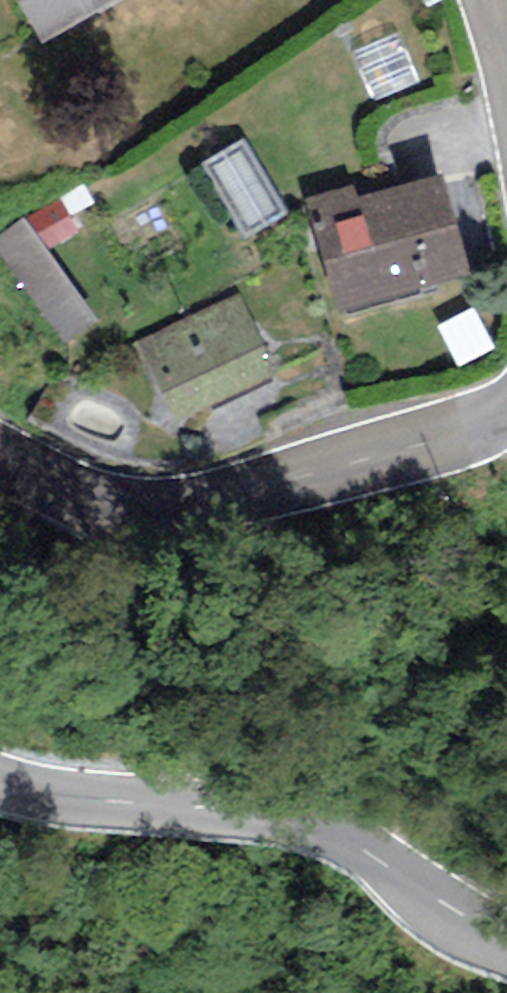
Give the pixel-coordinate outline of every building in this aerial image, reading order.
[(41,43),(117,0),(17,0),(41,43)] [(282,213),(240,145),(205,166),(247,235),(282,213)] [(469,274),(442,175),(356,198),(352,185),(304,198),(334,311),(345,308),(347,317),(420,297),(418,288),(469,274)] [(63,197),(22,218),(46,251),(83,233),(63,197)] [(22,218),(0,234),(0,257),(64,345),(97,322),(46,251),(22,218)] [(237,293),(133,343),(172,426),(277,376),(237,293)] [(474,307),(436,328),(458,367),(496,346),(474,307)]
